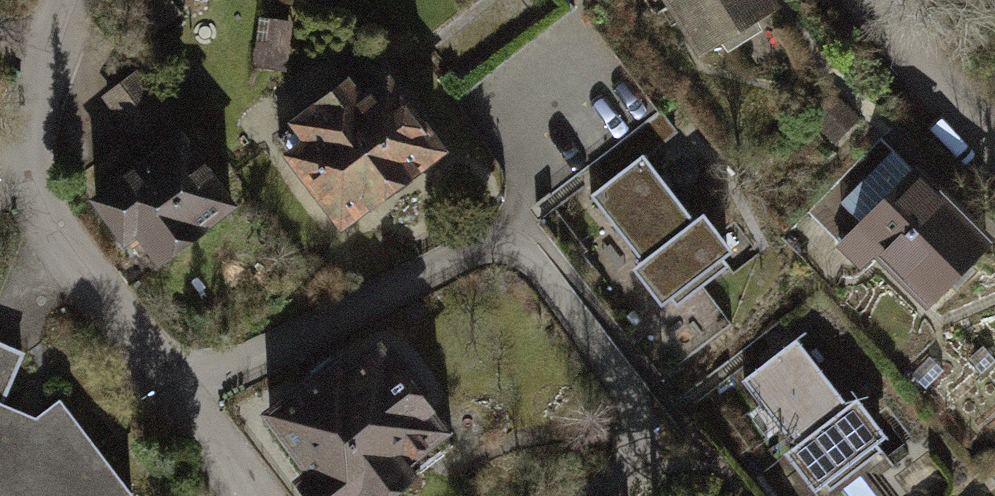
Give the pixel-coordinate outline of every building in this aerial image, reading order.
[(717,67),(802,16),(793,0),(677,0),(717,67)] [(322,144),(302,159),(365,242),(473,160),(412,79),(387,98),(373,79),(309,127),(322,144)] [(156,241),(176,271),(255,216),(177,103),(170,108),(150,80),(110,108),(132,139),(86,171),(142,251),(156,241)] [(660,164),(610,202),(662,270),(654,277),(682,313),(752,259),(724,222),(712,231),(660,164)] [(948,318),(994,271),(994,225),(941,171),(852,258),(879,285),(897,267),(948,318)] [(272,411),(332,495),(410,495),(477,449),(392,327),(272,411)] [(0,347),(0,495),(146,495),(73,405),(50,426),(13,413),(34,356),(0,347)] [(810,348),(762,385),(813,452),(806,457),(834,493),(899,442),(873,408),(863,417),(810,348)]
